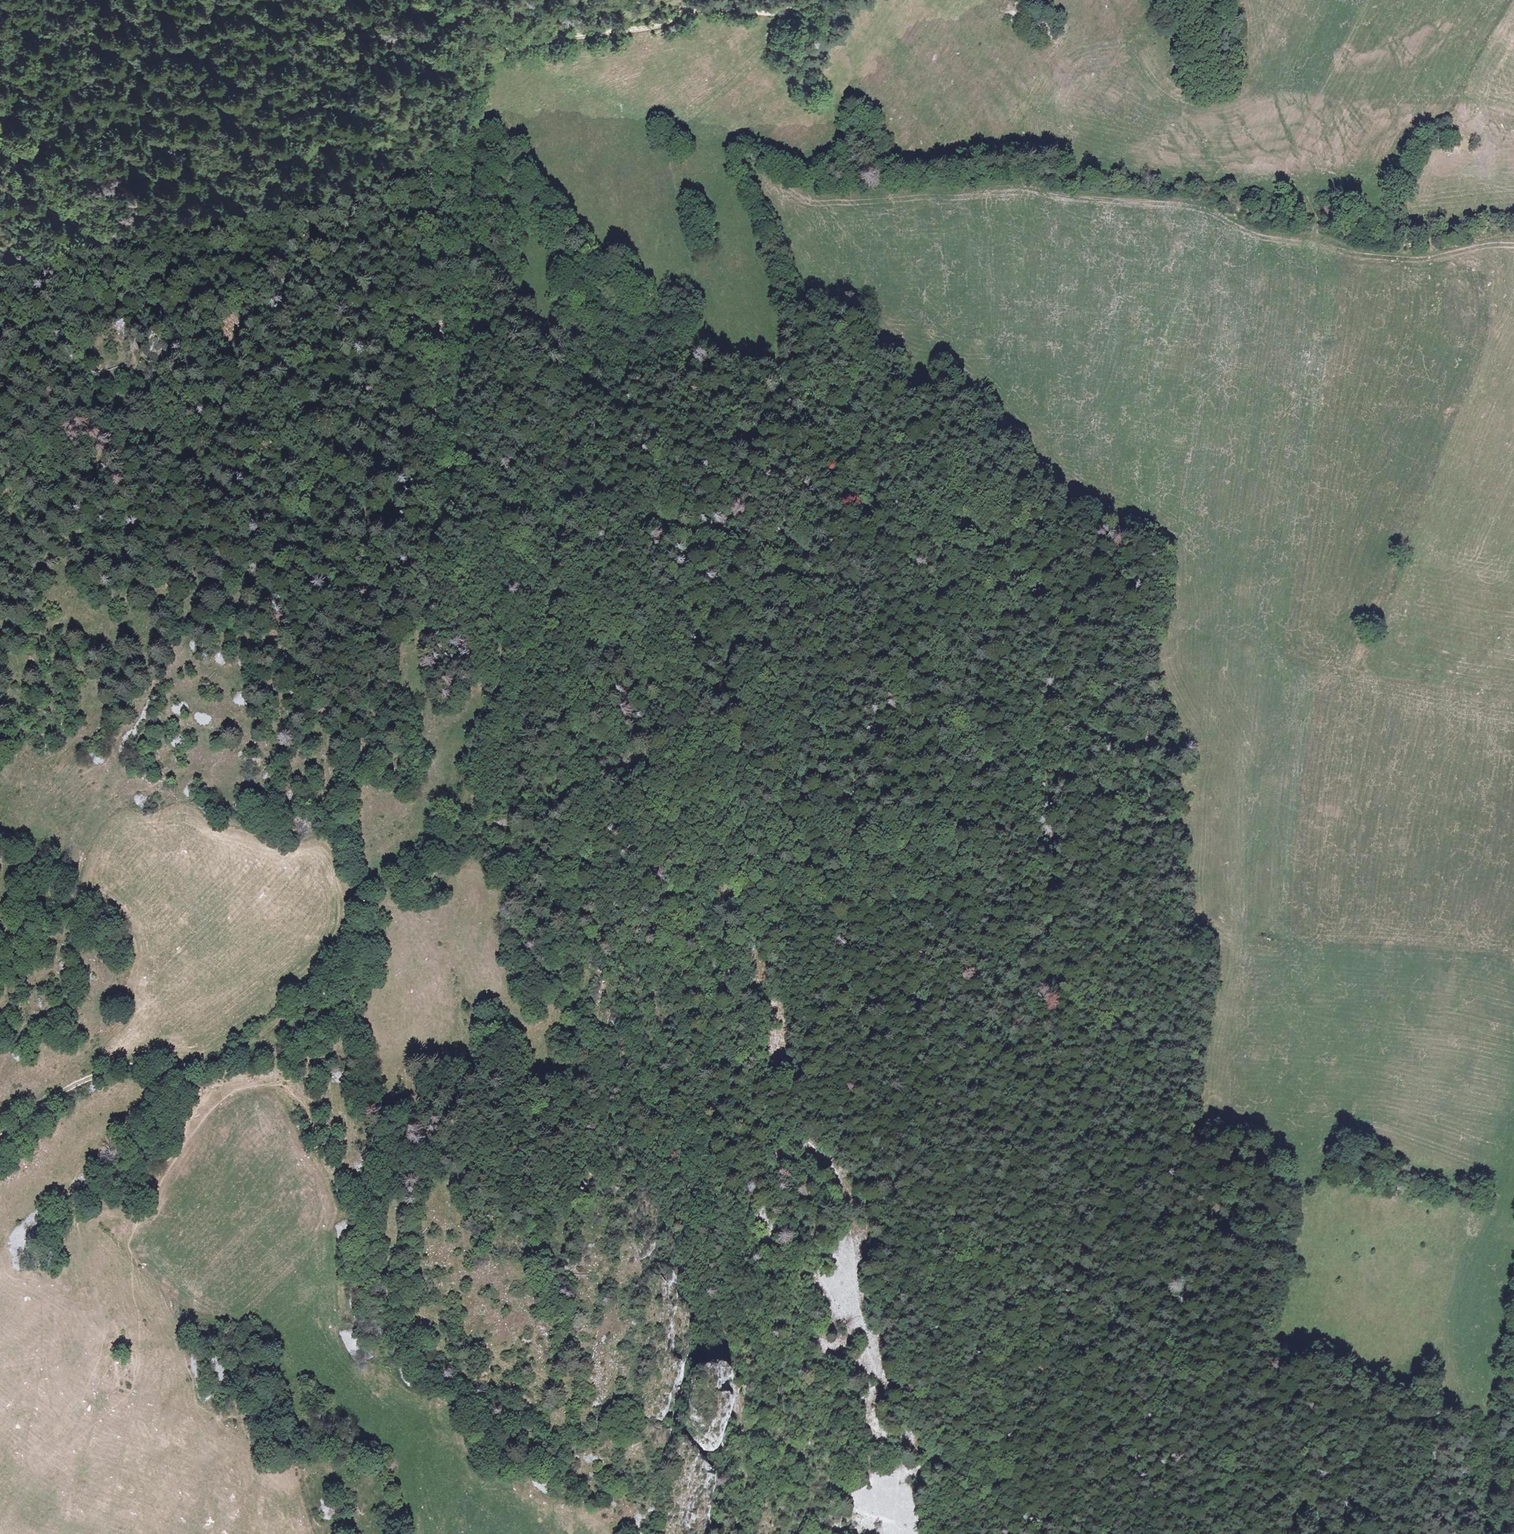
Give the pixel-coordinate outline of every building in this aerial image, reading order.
[(376,888),(382,892),(387,885),(381,881),(376,888)]
